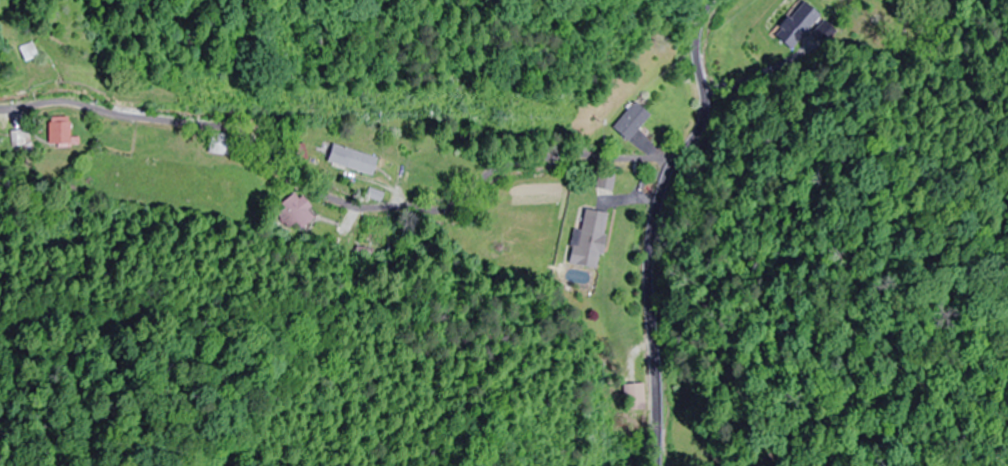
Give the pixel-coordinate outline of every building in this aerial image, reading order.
[(823,17),(803,0),(802,0),(774,34),(794,52),(823,17)] [(21,62),(34,57),(29,43),(16,49),(21,62)] [(648,118),(635,103),(610,126),(623,141),(648,118)] [(70,137),(68,116),(48,118),(50,149),(80,146),(80,136),(70,137)] [(227,155),(227,135),(209,135),(209,155),(227,155)] [(375,156),(329,146),(325,166),(370,176),(375,156)] [(613,176),(599,175),(598,190),(613,191),(613,176)] [(316,218),(297,192),(283,203),(301,229),(316,218)] [(607,214),(584,211),(581,232),(573,231),(568,266),(599,270),(607,214)] [(644,384),(628,385),(629,413),(645,412),(644,384)]
